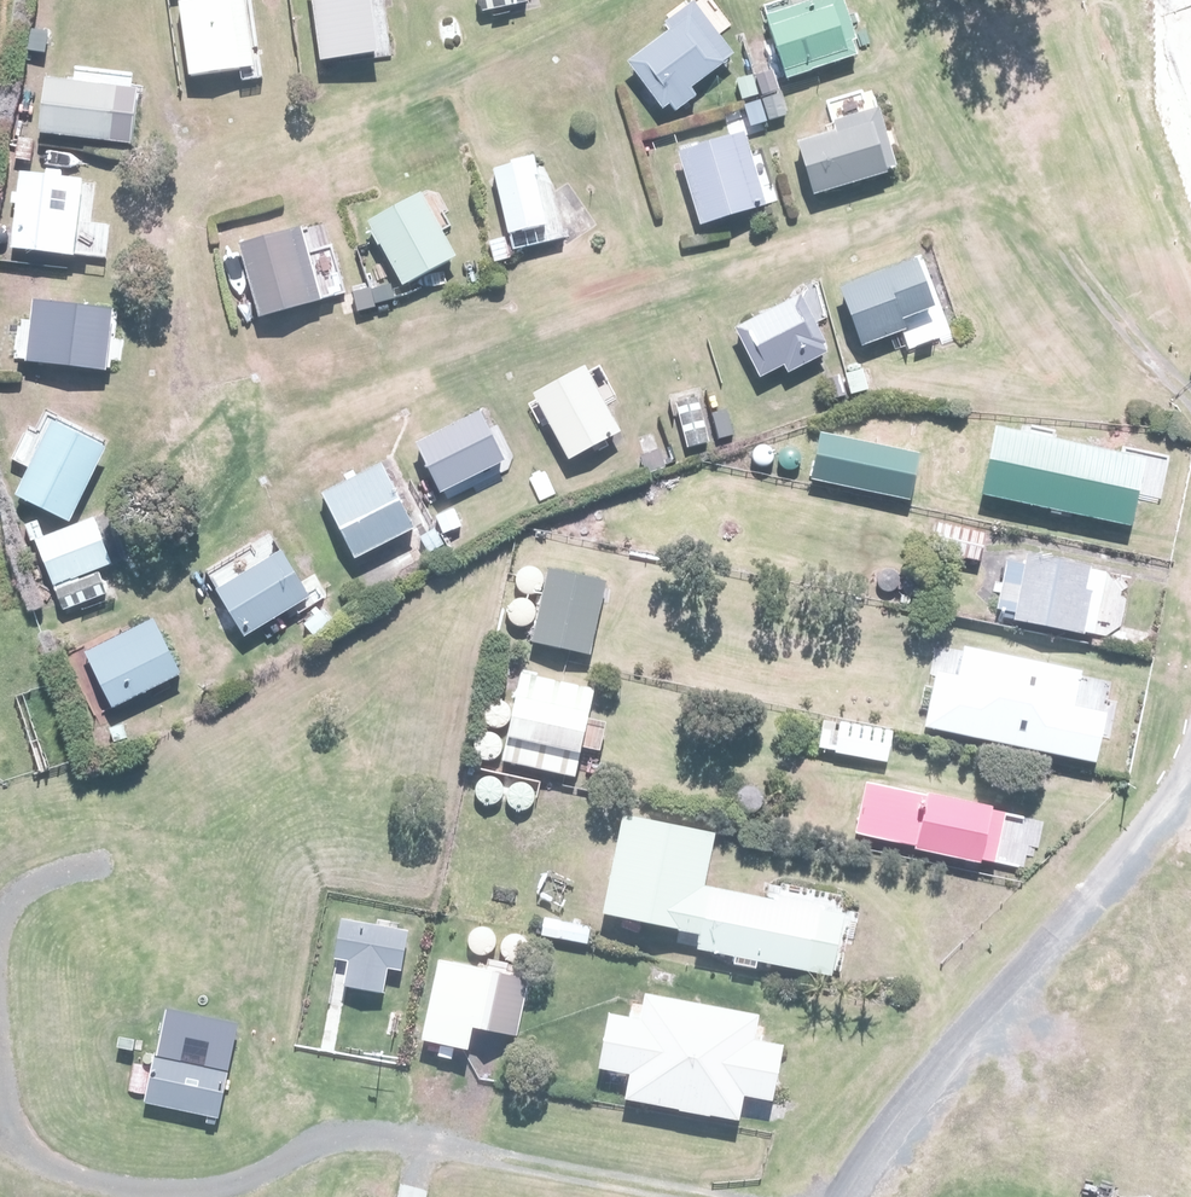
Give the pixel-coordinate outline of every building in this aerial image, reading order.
[(179,1),(190,72),(254,62),(245,0),(183,0),(179,1)] [(323,57),(375,47),(366,0),(313,0),(323,57)] [(768,14),(790,74),(859,50),(841,0),(807,0),(768,14)] [(669,28),(627,62),(665,109),(732,55),(691,4),(666,24),(669,28)] [(136,83),(41,74),(35,130),(131,140),(136,83)] [(835,127),(796,141),(816,194),(891,167),(871,110),(834,123),(835,127)] [(739,127),(677,147),(701,222),(763,201),(739,127)] [(530,159),(496,166),(511,233),(544,225),(530,159)] [(83,177),(18,171),(12,246),(77,252),(83,177)] [(423,193),(371,221),(405,284),(457,256),(423,193)] [(300,223),(238,241),(260,313),(322,295),(300,223)] [(915,255),(840,286),(863,341),(905,323),(904,319),(936,306),(915,255)] [(799,290),(733,328),(760,376),(785,362),(791,372),(833,349),(799,290)] [(108,308),(32,302),(28,356),(103,362),(108,308)] [(583,365),(534,393),(570,459),(620,432),(583,365)] [(473,403),(409,436),(437,489),(501,456),(473,403)] [(105,443),(50,417),(15,493),(70,519),(105,443)] [(995,428),(981,494),(1131,525),(1145,459),(995,428)] [(820,432),(811,477),(910,498),(919,453),(820,432)] [(379,462),(322,490),(354,556),(411,528),(379,462)] [(84,515),(34,538),(55,584),(105,561),(84,515)] [(935,522),(930,545),(978,555),(983,532),(935,522)] [(277,547),(214,586),(245,636),(308,598),(277,547)] [(1015,608),(1013,615),(1084,630),(1097,569),(1026,554),(1024,564),(1007,560),(998,604),(1015,608)] [(548,568),(533,640),(589,652),(604,580),(548,568)] [(95,574),(54,592),(64,612),(104,593),(95,574)] [(146,618),(83,650),(114,709),(177,677),(146,618)] [(936,676),(926,727),(1095,763),(1106,712),(1068,704),(1075,669),(968,646),(960,681),(936,676)] [(591,687),(521,674),(505,760),(575,773),(591,687)] [(842,721),(835,750),(884,761),(890,732),(842,721)] [(866,779),(854,830),(916,844),(915,848),(977,862),(978,858),(1022,867),(1033,817),(866,779)] [(720,830),(631,811),(610,910),(703,929),(699,950),(827,977),(841,912),(708,885),(720,830)] [(398,967),(405,927),(341,915),(334,956),(345,958),(340,985),(380,992),(385,965),(398,967)] [(486,969),(442,960),(424,1040),(469,1050),(475,1027),(516,1036),(531,969),(488,960),(486,969)] [(750,1044),(754,1025),(646,1001),(641,1024),(617,1018),(605,1072),(629,1077),(623,1102),(732,1126),(737,1100),(766,1107),(779,1051),(750,1044)] [(163,1008),(146,1101),(218,1114),(235,1021),(163,1008)]
